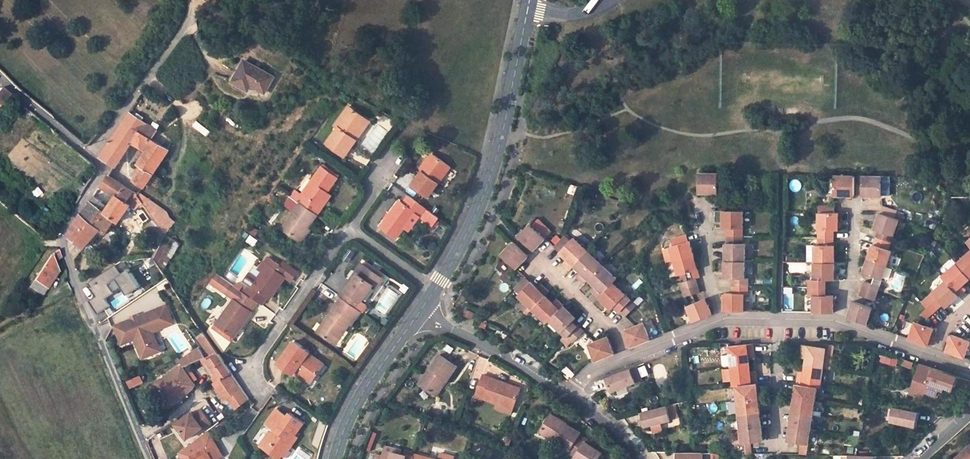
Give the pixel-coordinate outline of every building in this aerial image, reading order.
[(274,76),(244,61),(233,82),(249,90),(251,85),(265,92),(274,76)] [(10,95),(1,88),(0,89),(0,105),(10,95)] [(367,119),(350,107),(336,126),(340,128),(328,144),(346,157),(357,141),(353,138),(367,119)] [(102,155),(117,166),(132,142),(146,151),(138,165),(142,167),(135,180),(145,187),(146,185),(156,190),(162,180),(153,174),(169,149),(151,138),(157,129),(129,113),(102,155)] [(371,122),(367,119),(353,138),(357,141),(371,122)] [(435,154),(432,152),(420,169),(423,171),(435,154)] [(430,197),(451,166),(435,154),(423,171),(413,184),(430,197)] [(336,179),(338,176),(322,165),(321,167),(336,179)] [(321,167),(301,194),(303,196),(298,202),(300,204),(314,214),(319,207),(317,206),(327,192),(336,179),(321,167)] [(718,194),(719,173),(699,173),(698,194),(718,194)] [(101,186),(115,196),(123,185),(108,175),(101,186)] [(835,195),(856,195),(856,176),(836,175),(835,195)] [(883,196),(883,176),(863,176),(863,196),(883,196)] [(117,222),(130,205),(136,209),(143,203),(137,194),(123,185),(115,196),(108,207),(104,213),(114,220),(117,222)] [(572,195),(579,197),(582,189),(575,186),(572,195)] [(301,194),(295,189),(290,197),(298,202),(303,196),(301,194)] [(165,235),(176,222),(170,218),(171,216),(166,210),(140,192),(137,194),(143,203),(154,219),(165,235)] [(319,207),(322,209),(331,195),(327,192),(317,206),(319,207)] [(407,226),(417,212),(421,215),(422,215),(427,208),(409,195),(404,202),(401,200),(382,225),(399,237),(407,226)] [(70,236),(85,248),(99,230),(105,234),(110,226),(114,220),(104,213),(108,207),(94,196),(91,201),(90,200),(69,231),(70,236)] [(744,211),(744,203),(728,203),(728,211),(744,211)] [(300,204),(282,229),(298,240),(306,228),(316,215),(314,214),(300,204)] [(896,217),(899,211),(883,206),(881,212),(896,217)] [(428,209),(421,218),(432,226),(439,216),(428,209)] [(724,211),(724,229),(728,229),(728,236),(744,236),(744,211),(728,211),(724,211)] [(411,229),(421,215),(417,212),(407,226),(411,229)] [(835,237),(835,230),(839,230),(840,212),(835,212),(819,212),(819,237),(835,237)] [(881,212),(875,228),(880,230),(878,237),(893,242),(901,219),(896,217),(881,212)] [(165,235),(154,219),(143,226),(158,248),(165,235)] [(538,219),(531,227),(544,239),(551,231),(538,219)] [(534,251),(545,240),(544,239),(531,227),(530,226),(520,237),(534,251)] [(298,240),(301,243),(309,231),(306,228),(298,240)] [(566,235),(555,247),(554,248),(559,253),(571,240),(566,235)] [(689,242),(687,235),(671,239),(674,245),(671,247),(675,261),(695,256),(691,242),(689,242)] [(151,257),(162,265),(179,245),(169,236),(151,257)] [(746,261),(746,244),(744,244),(744,236),(728,236),(728,244),(726,244),(726,261),(746,261)] [(819,237),(819,245),(816,245),(816,262),(836,262),(836,245),(835,245),(835,237),(819,237)] [(889,264),(894,251),(891,250),(893,242),(878,237),(875,244),(874,244),(870,258),(889,264)] [(565,258),(567,260),(563,264),(570,271),(573,268),(588,252),(573,238),(571,240),(559,253),(565,258)] [(514,243),(502,256),(517,270),(529,257),(514,243)] [(807,245),(807,262),(816,262),(816,245),(807,245)] [(51,254),(31,286),(43,294),(58,270),(54,261),(61,256),(58,249),(51,254)] [(581,275),(582,276),(580,279),(585,284),(588,281),(602,266),(588,252),(573,268),(581,275)] [(959,263),(969,276),(969,253),(959,263)] [(281,265),(268,255),(263,262),(268,264),(258,278),(250,272),(244,280),(250,284),(244,292),(256,301),(261,304),(266,296),(269,298),(284,276),(281,275),(286,268),(281,265)] [(675,261),(679,276),(699,270),(695,256),(675,261)] [(870,258),(865,273),(884,279),(889,264),(870,258)] [(284,260),(281,265),(286,268),(281,275),(284,276),(289,280),(297,270),(284,260)] [(749,286),(749,279),(746,279),(746,261),(726,261),(726,279),(733,279),(733,286),(749,286)] [(828,287),(828,279),(835,280),(836,262),(816,262),(816,280),(811,279),(811,287),(828,287)] [(966,290),(963,286),(965,284),(969,279),(969,276),(959,263),(944,276),(947,280),(961,295),(966,290)] [(115,264),(88,282),(91,286),(90,287),(96,296),(89,300),(98,314),(111,305),(102,292),(110,287),(113,291),(122,286),(127,294),(140,285),(129,268),(121,273),(115,264)] [(363,264),(357,272),(359,274),(375,285),(379,288),(385,280),(363,264)] [(595,289),(597,290),(594,293),(599,298),(614,283),(616,280),(602,266),(588,281),(595,289)] [(363,301),(375,285),(359,274),(353,282),(348,290),(345,288),(340,295),(342,297),(362,311),(365,314),(370,306),(363,301)] [(526,277),(515,289),(520,294),(531,283),(526,277)] [(698,286),(696,278),(681,283),(683,290),(698,286)] [(348,290),(353,282),(350,280),(345,288),(348,290)] [(939,308),(944,303),(947,307),(961,295),(947,280),(928,296),(939,308)] [(879,293),(881,287),(866,282),(863,288),(879,293)] [(531,283),(520,294),(518,296),(533,310),(546,296),(549,293),(544,288),(541,291),(539,290),(531,283)] [(599,298),(612,310),(615,307),(620,312),(632,300),(614,283),(599,298)] [(683,290),(685,297),(701,292),(698,286),(683,290)] [(745,298),(745,294),(749,294),(749,286),(733,286),(733,294),(726,294),(726,311),(745,311),(745,310),(745,298)] [(834,312),(835,294),(828,294),(828,287),(811,287),(811,294),(815,294),(815,312),(834,312)] [(863,288),(861,296),(877,300),(879,293),(863,288)] [(234,297),(215,324),(229,334),(236,324),(240,327),(251,310),(250,309),(256,301),(244,292),(241,290),(235,298),(234,297)] [(564,306),(559,301),(554,305),(553,303),(546,296),(533,310),(547,324),(564,306)] [(933,313),(939,308),(928,296),(922,302),(933,313)] [(322,335),(336,344),(350,322),(353,324),(362,311),(342,297),(328,318),(332,321),(322,335)] [(755,310),(755,298),(745,298),(745,310),(755,310)] [(713,315),(707,299),(688,307),(694,323),(713,315)] [(620,312),(626,317),(637,305),(632,300),(620,312)] [(132,317),(114,326),(123,343),(135,337),(145,355),(157,349),(153,341),(158,339),(152,329),(173,318),(164,301),(136,316),(137,318),(133,320),(132,317)] [(869,323),(874,307),(855,302),(850,317),(869,323)] [(579,326),(574,321),(576,318),(564,306),(547,324),(560,336),(563,333),(569,338),(579,326)] [(464,317),(473,322),(476,314),(467,310),(464,317)] [(318,332),(322,335),(332,321),(328,318),(318,332)] [(935,328),(922,323),(916,321),(910,337),(929,343),(933,333),(935,328)] [(633,347),(652,339),(645,323),(636,326),(627,330),(629,337),(633,347)] [(233,336),(240,327),(236,324),(229,334),(233,336)] [(569,338),(574,343),(585,331),(579,326),(569,338)] [(204,333),(197,339),(205,351),(213,346),(204,333)] [(967,356),(969,347),(969,340),(953,334),(948,349),(967,356)] [(608,338),(597,342),(591,345),(597,361),(615,354),(608,338)] [(308,352),(294,341),(277,364),(293,375),(296,370),(311,381),(322,364),(307,353),(308,352)] [(751,364),(756,364),(755,356),(749,356),(749,351),(748,344),(730,346),(732,366),(751,364)] [(823,368),(827,348),(809,346),(804,345),(803,352),(808,353),(807,359),(806,366),(823,368)] [(827,348),(823,368),(831,369),(835,346),(827,345),(827,348)] [(205,356),(216,373),(213,375),(212,376),(215,381),(213,382),(224,399),(227,397),(235,409),(249,400),(216,351),(205,356)] [(458,366),(441,354),(420,383),(435,393),(446,379),(448,380),(458,366)] [(201,358),(213,375),(216,373),(205,356),(201,358)] [(890,359),(881,356),(879,363),(888,365),(890,359)] [(912,361),(904,359),(902,364),(910,367),(912,361)] [(182,364),(155,383),(169,404),(176,399),(175,398),(178,395),(179,397),(186,392),(194,387),(195,384),(182,364)] [(739,386),(758,384),(757,376),(752,376),(752,371),(751,364),(732,366),(734,386),(739,386)] [(919,364),(911,387),(923,391),(935,395),(937,391),(938,386),(944,388),(952,391),(957,377),(919,364)] [(607,377),(613,391),(644,380),(638,365),(607,377)] [(805,372),(804,378),(799,377),(798,385),(815,387),(820,388),(823,368),(806,366),(805,372)] [(574,376),(565,368),(559,375),(569,381),(574,376)] [(521,388),(484,374),(477,393),(484,396),(483,398),(501,405),(502,403),(514,407),(521,388)] [(438,395),(448,380),(446,379),(435,393),(438,395)] [(741,400),(759,398),(758,384),(739,386),(741,400)] [(813,401),(815,387),(798,385),(796,399),(813,401)] [(923,391),(911,387),(909,393),(921,398),(923,391)] [(741,400),(731,401),(733,415),(742,414),(761,412),(759,398),(741,400)] [(794,413),(811,415),(813,401),(796,399),(794,413)] [(642,413),(646,427),(671,421),(668,406),(642,413)] [(892,407),(890,422),(916,427),(919,412),(892,407)] [(191,411),(176,423),(187,439),(203,427),(204,429),(212,423),(202,409),(194,415),(191,411)] [(288,417),(277,409),(267,424),(278,432),(276,435),(273,434),(269,435),(261,447),(278,458),(282,454),(286,448),(289,450),(298,437),(295,435),(304,423),(291,413),(288,417)] [(742,414),(744,428),(763,426),(761,412),(742,414)] [(809,429),(811,415),(794,413),(792,426),(809,429)] [(551,414),(550,416),(565,426),(567,424),(551,414)] [(550,416),(540,431),(570,450),(580,435),(581,433),(567,424),(565,426),(550,416)] [(745,443),(764,441),(763,426),(744,428),(745,443)] [(792,426),(789,441),(807,444),(809,429),(792,426)] [(206,432),(178,454),(181,458),(215,458),(220,456),(206,432)] [(578,458),(598,458),(602,453),(593,447),(585,442),(587,439),(580,435),(570,450),(569,452),(576,456),(575,458),(578,458)] [(957,458),(969,458),(969,447),(957,458)] [(415,456),(400,452),(385,449),(384,455),(377,453),(375,458),(414,458),(415,456)]
